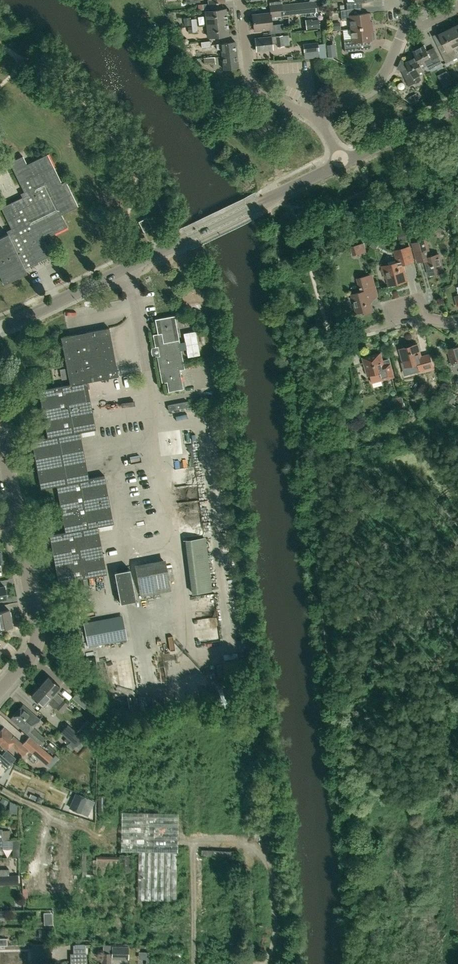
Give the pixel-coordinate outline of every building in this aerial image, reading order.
[(348,9),(361,8),(360,0),(365,0),(354,0),(354,2),(346,3),(346,9),(348,9)] [(271,16),(316,12),(315,1),(282,4),(282,3),(269,5),(270,13),(252,15),(254,31),(272,28),(271,16)] [(370,27),(373,27),(373,21),(369,21),(368,13),(349,15),(348,9),(346,9),(340,10),(341,21),(349,20),(350,29),(370,27)] [(207,25),(227,22),(225,10),(205,12),(207,25)] [(312,20),(312,19),(305,20),(307,30),(320,28),(319,19),(312,20)] [(227,22),(207,25),(208,38),(228,35),(227,22)] [(322,37),(331,37),(330,27),(321,27),(322,37)] [(370,27),(350,29),(351,39),(343,40),(345,52),(358,51),(357,43),(371,41),(371,40),(373,40),(374,39),(373,27),(370,27)] [(457,47),(457,42),(451,29),(439,35),(444,44),(438,47),(446,63),(457,58),(454,49),(457,47)] [(283,46),(282,36),(271,37),(271,36),(255,38),(256,51),(272,50),(272,43),(277,43),(277,46),(283,46)] [(222,57),(237,55),(235,42),(216,44),(217,50),(221,50),(222,57)] [(305,56),(320,54),(318,42),(304,43),(305,56)] [(417,57),(422,68),(427,65),(429,69),(441,63),(439,57),(431,61),(424,46),(413,52),(416,58),(417,57)] [(237,55),(222,57),(223,70),(238,68),(237,55)] [(421,80),(419,76),(425,73),(422,68),(417,57),(416,58),(405,63),(408,68),(401,71),(408,87),(421,80)] [(47,154),(27,164),(23,156),(10,162),(26,195),(1,208),(13,233),(8,235),(8,234),(0,238),(0,277),(4,285),(27,273),(25,268),(51,256),(43,239),(67,227),(61,215),(78,206),(66,181),(61,183),(47,154)] [(144,231),(152,227),(147,217),(139,221),(144,231)] [(431,256),(428,247),(429,247),(426,239),(411,243),(414,251),(415,251),(418,262),(426,260),(430,275),(443,272),(439,254),(431,256)] [(353,256),(366,252),(364,242),(350,246),(353,256)] [(407,281),(403,265),(414,262),(410,246),(395,251),(398,262),(382,267),(385,278),(390,277),(392,285),(407,281)] [(364,313),(373,311),(367,291),(376,288),(372,275),(358,279),(361,290),(359,292),(351,294),(356,313),(362,311),(364,313)] [(185,369),(175,315),(155,319),(158,333),(153,334),(156,349),(153,349),(154,354),(157,354),(162,383),(167,382),(169,391),(184,389),(180,369),(185,369)] [(48,437),(32,440),(41,488),(57,485),(65,531),(50,534),(59,583),(107,573),(98,526),(114,523),(104,475),(89,478),(80,432),(96,429),(87,382),(119,376),(115,357),(113,348),(112,339),(110,328),(61,337),(70,384),(39,390),(48,437)] [(456,345),(456,347),(448,349),(452,363),(457,361),(457,344),(456,345)] [(421,357),(417,345),(400,350),(405,367),(419,364),(421,371),(433,368),(430,354),(421,357)] [(373,357),(365,359),(371,383),(394,377),(390,364),(383,366),(381,362),(383,361),(383,360),(381,353),(372,355),(373,357)] [(404,402),(402,396),(396,398),(397,403),(396,405),(390,407),(392,413),(398,412),(406,410),(404,402)] [(168,411),(188,407),(187,401),(167,405),(168,411)] [(192,594),(212,591),(205,537),(185,540),(192,594)] [(167,562),(137,568),(142,594),(172,589),(167,562)] [(121,603),(136,600),(130,569),(115,572),(121,603)] [(202,645),(223,642),(218,607),(201,610),(202,620),(207,619),(209,628),(199,630),(202,645)] [(13,625),(9,609),(0,611),(0,628),(13,625)] [(89,644),(128,638),(124,614),(85,620),(89,644)] [(40,686),(65,707),(69,703),(63,698),(64,698),(56,691),(60,686),(49,676),(40,686)] [(62,711),(65,707),(40,686),(32,696),(43,706),(47,701),(55,707),(56,707),(62,711)] [(84,708),(89,703),(85,701),(76,693),(72,698),(81,706),(84,708)] [(39,742),(44,737),(32,727),(39,718),(23,705),(12,718),(39,742)] [(83,737),(68,724),(60,732),(76,746),(83,737)] [(4,727),(0,732),(0,744),(6,750),(11,744),(18,750),(17,751),(23,756),(29,749),(46,764),(52,757),(29,737),(23,744),(4,727)] [(0,762),(7,768),(12,763),(0,753),(0,762)] [(50,768),(59,757),(55,755),(46,765),(50,768)] [(94,801),(76,793),(70,807),(87,815),(94,801)] [(138,875),(177,875),(177,852),(178,813),(122,812),(121,850),(171,852),(138,851),(138,875)] [(10,839),(9,830),(2,830),(2,829),(0,829),(0,839),(10,839)] [(2,849),(12,849),(12,846),(12,840),(2,839),(2,849)] [(96,855),(96,875),(109,876),(108,874),(109,869),(119,869),(119,871),(130,871),(130,854),(119,854),(119,856),(96,855)] [(8,884),(8,875),(0,876),(0,884),(8,884)] [(177,875),(138,875),(138,900),(176,900),(177,875)] [(43,944),(32,944),(32,963),(44,963),(43,944)] [(128,946),(112,945),(111,958),(127,958),(128,946)] [(101,963),(110,963),(110,952),(101,952),(101,963)] [(86,953),(73,953),(73,960),(71,960),(71,963),(86,963),(86,953)]
